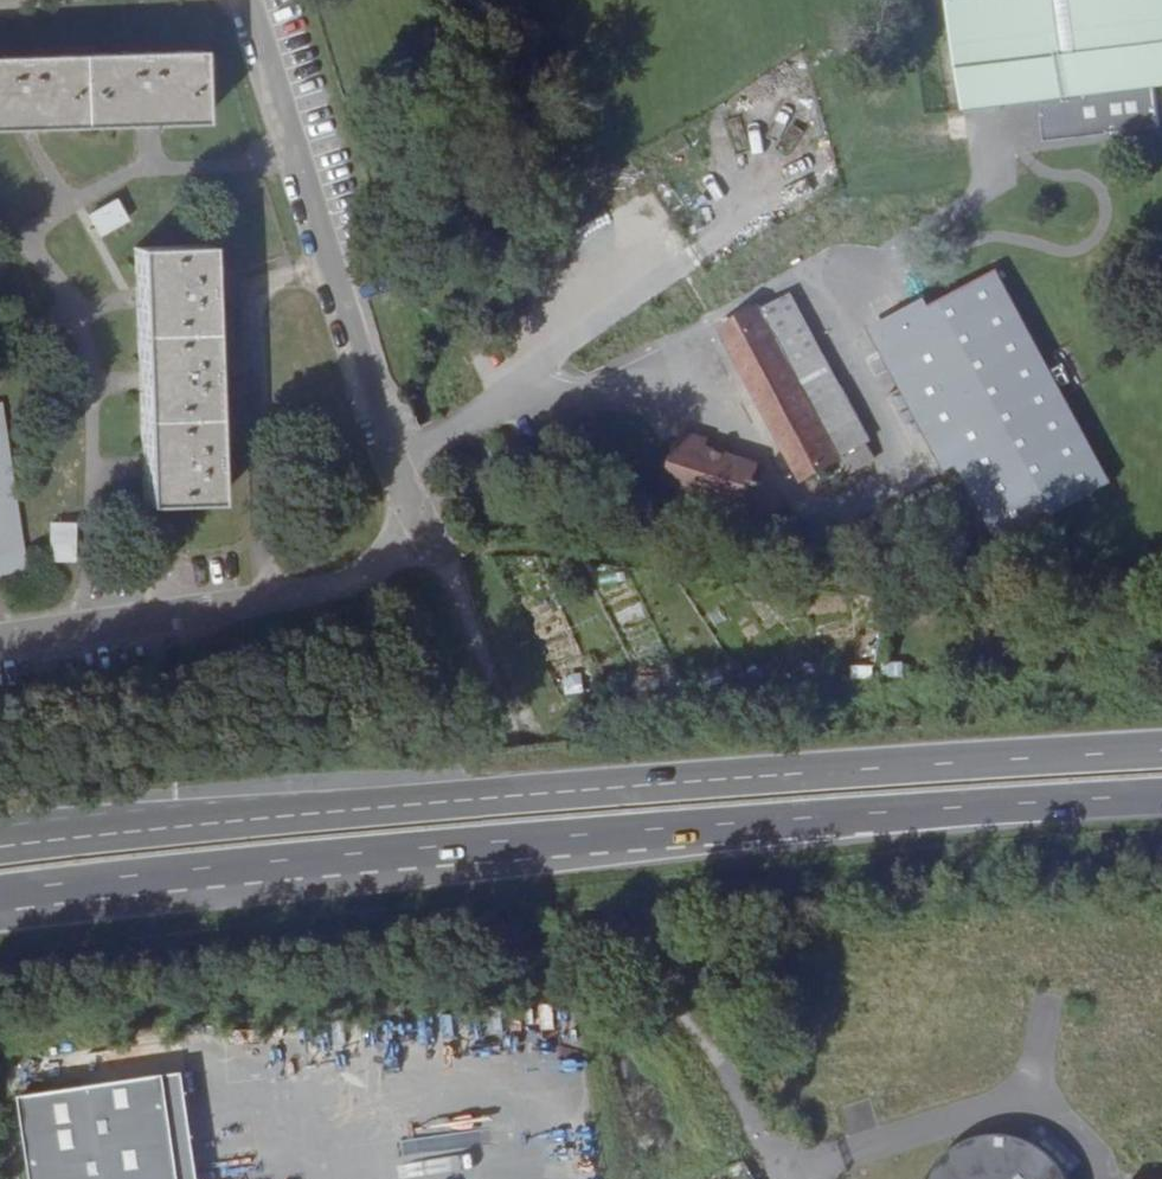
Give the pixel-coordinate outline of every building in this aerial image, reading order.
[(972,119),(1048,111),(1050,129),(1054,128),(1056,151),(1161,139),(1161,0),(959,0),(972,119)] [(0,65),(0,134),(203,126),(199,57),(0,65)] [(90,235),(124,220),(115,197),(80,211),(90,235)] [(211,254),(144,255),(152,514),(219,512),(211,254)] [(1117,493),(1004,279),(936,314),(888,341),(908,378),(912,376),(920,392),(909,398),(953,478),(964,473),(1007,553),(1117,493)] [(867,448),(870,446),(792,302),(765,317),(762,314),(723,336),(805,488),(840,468),(846,478),(874,463),(867,448)] [(908,378),(888,341),(936,314),(932,306),(875,337),(909,398),(920,392),(912,376),(908,378)] [(824,335),(830,347),(837,343),(830,332),(824,335)] [(0,413),(0,587),(29,583),(2,412),(0,413)] [(768,491),(758,487),(762,473),(685,448),(671,493),(749,518),(750,512),(767,518),(773,497),(766,495),(768,491)] [(47,520),(46,559),(70,559),(71,521),(47,520)] [(24,1178),(173,1178),(158,1080),(12,1103),(24,1178)] [(1047,1128),(914,1159),(919,1178),(1059,1178),(1047,1128)]
